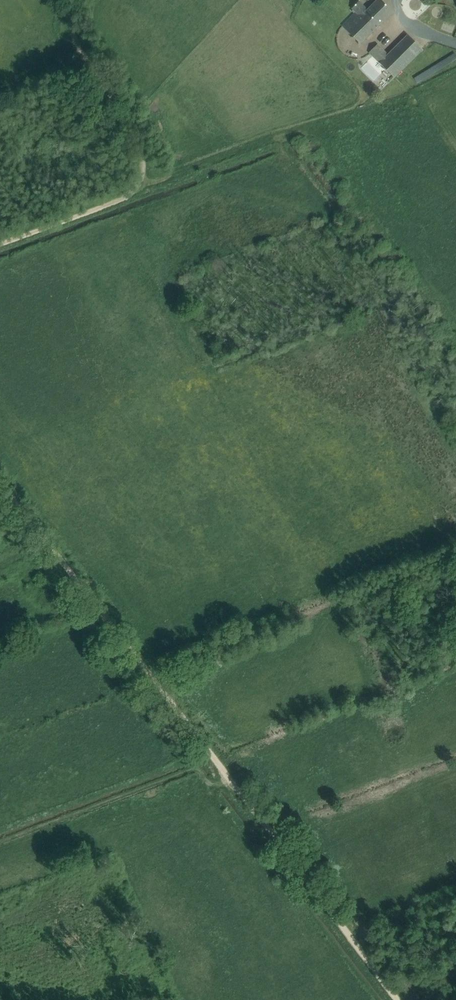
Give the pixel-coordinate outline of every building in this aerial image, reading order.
[(382,23),(393,12),(381,0),(378,0),(368,10),(382,23)] [(378,45),(370,54),(395,78),(422,50),(423,51),(424,50),(408,34),(407,35),(408,36),(388,56),(378,45)]
